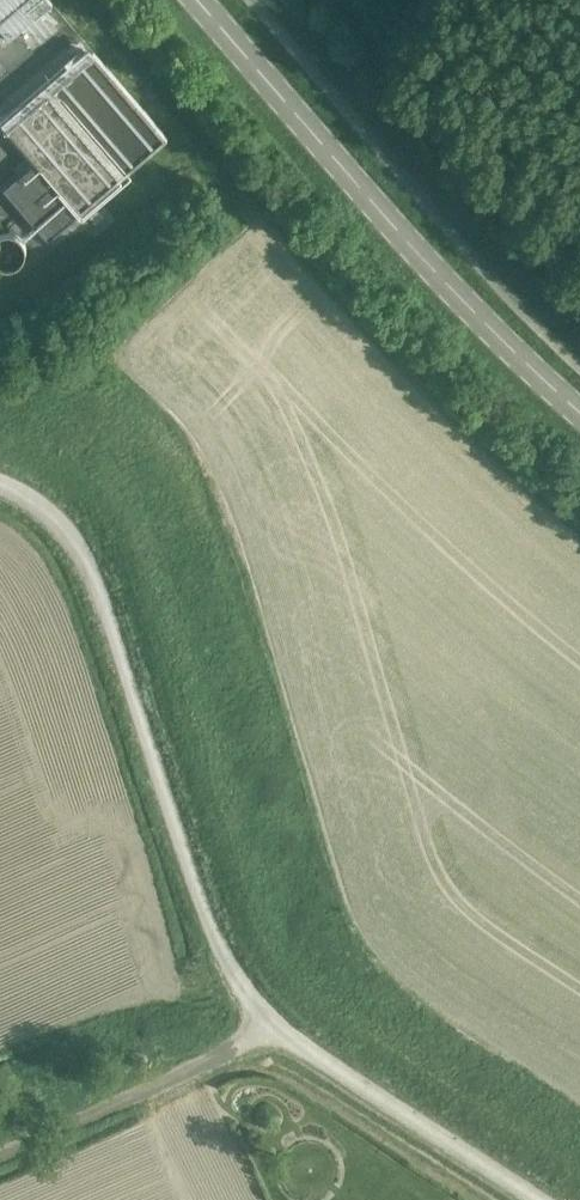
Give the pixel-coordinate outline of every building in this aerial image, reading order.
[(8,42),(13,37),(17,33),(51,5),(47,0),(0,0),(0,33),(8,42)] [(0,117),(0,120),(36,162),(80,213),(97,198),(166,138),(85,44),(0,117)] [(36,162),(3,190),(47,241),(80,213),(36,162)] [(1,269),(3,270),(4,270),(6,270),(7,270),(9,270),(10,270),(12,270),(13,269),(14,269),(16,268),(17,267),(18,266),(19,265),(20,264),(21,263),(22,262),(23,260),(23,259),(24,257),(24,256),(24,254),(24,253),(24,251),(24,250),(24,248),(23,247),(23,246),(22,244),(21,243),(20,242),(19,241),(18,240),(17,239),(16,238),(14,237),(13,237),(12,236),(10,236),(9,236),(7,236),(6,236),(4,236),(3,236),(1,237),(0,237),(0,269),(1,269)]
